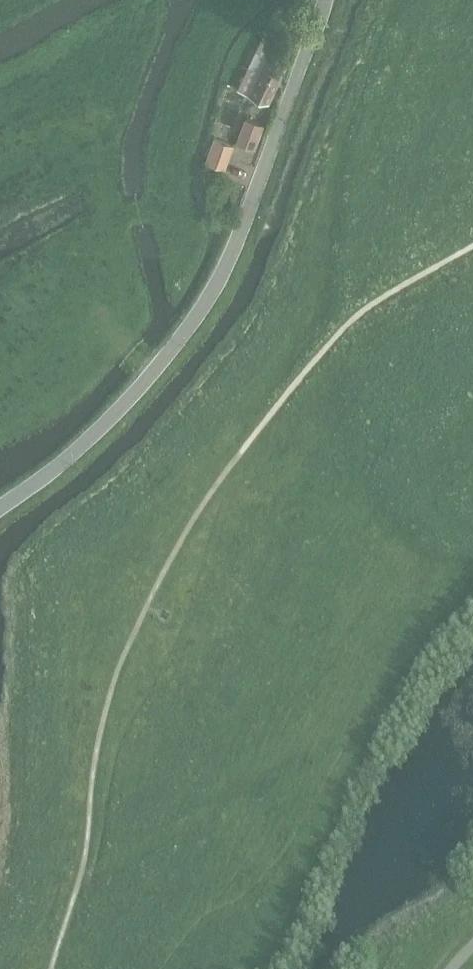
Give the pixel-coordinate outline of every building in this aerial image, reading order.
[(269,103),(294,50),(263,37),(238,90),(269,103)] [(246,117),(236,142),(255,149),(264,124),(246,117)] [(205,161),(225,168),(233,145),(214,137),(205,161)]
